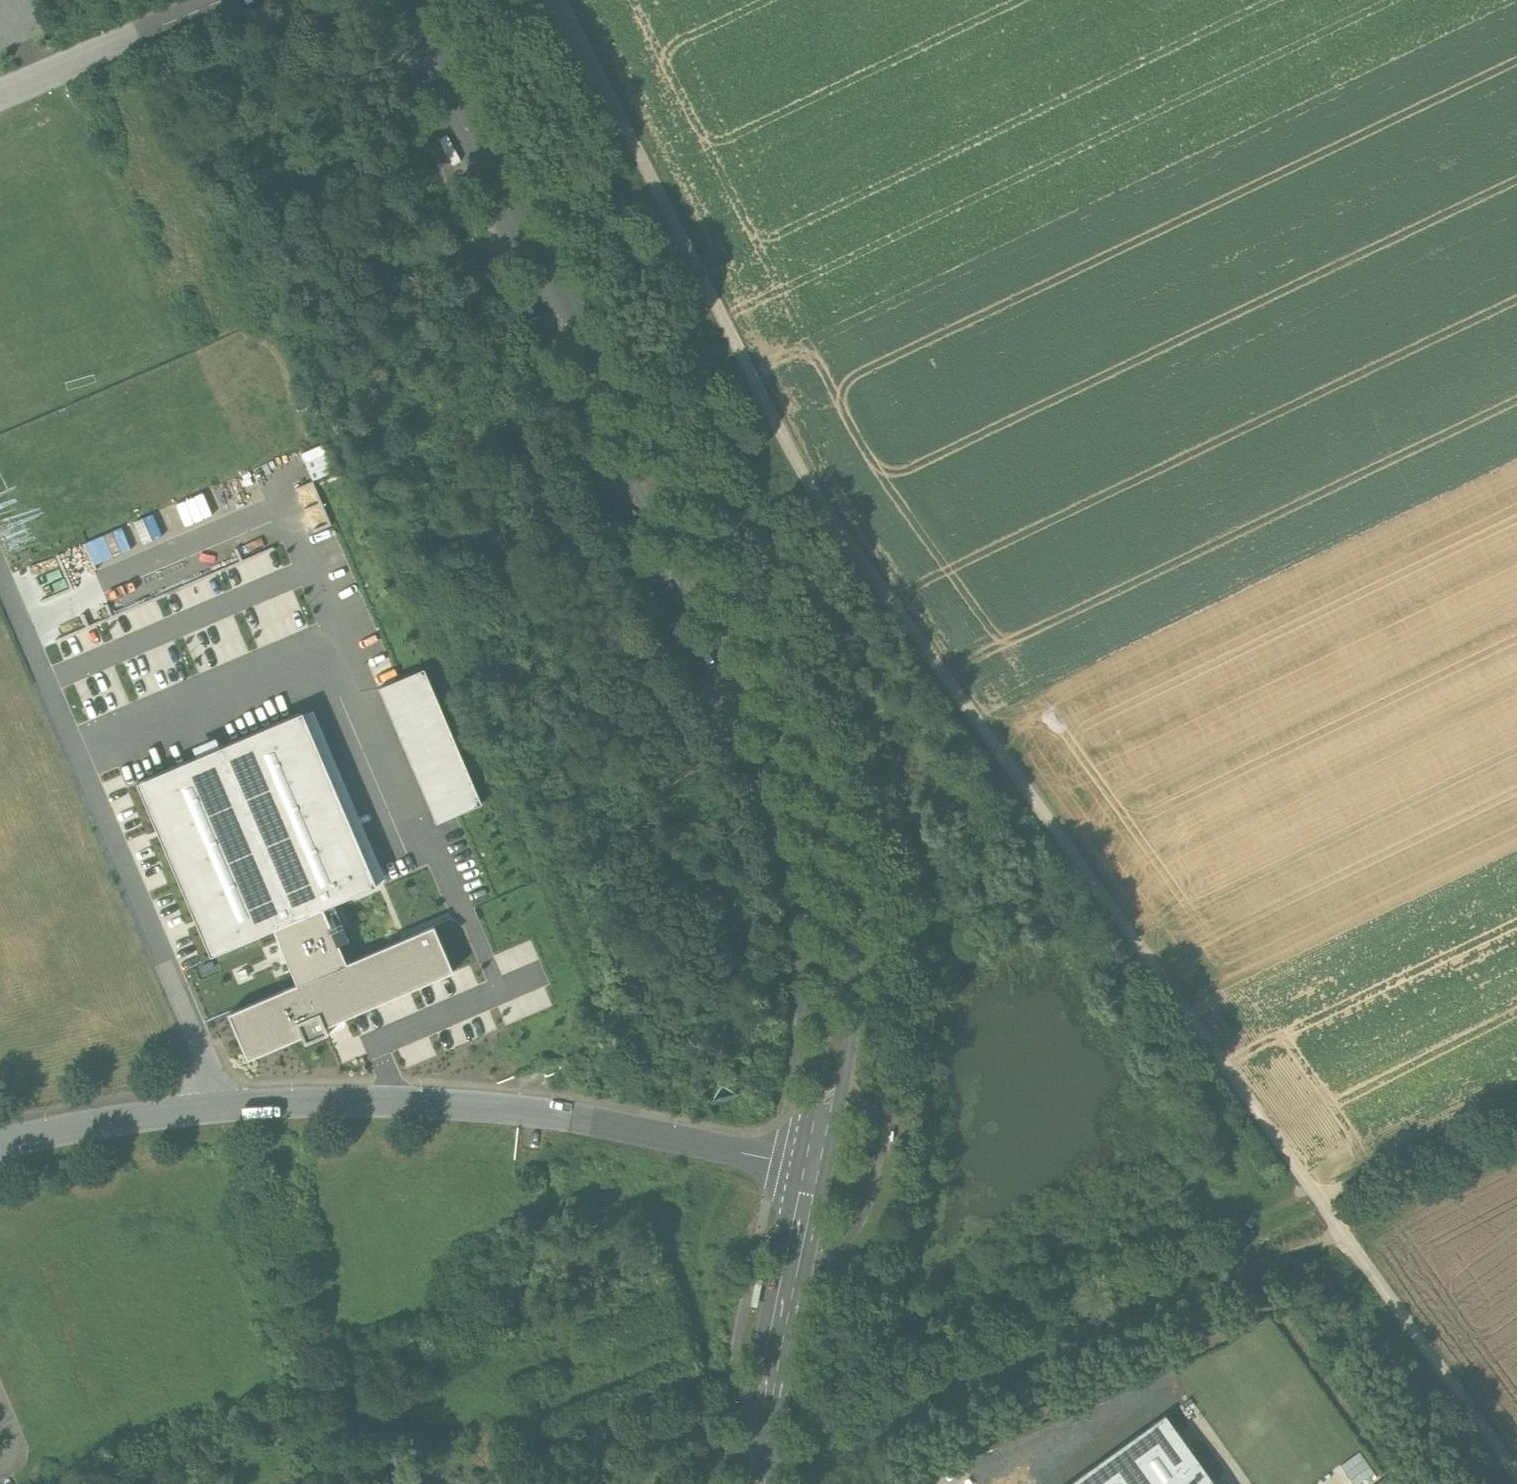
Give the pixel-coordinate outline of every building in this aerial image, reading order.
[(424,669),(379,688),(437,823),(481,804),(424,669)] [(302,713),(137,783),(210,956),(273,929),(297,985),(228,1014),(248,1059),(302,1036),(305,1043),(328,1033),(325,1026),(454,972),(434,926),(347,963),(323,907),(376,885),(302,713)] [(1070,1483),(1215,1483),(1165,1416),(1070,1483)]
